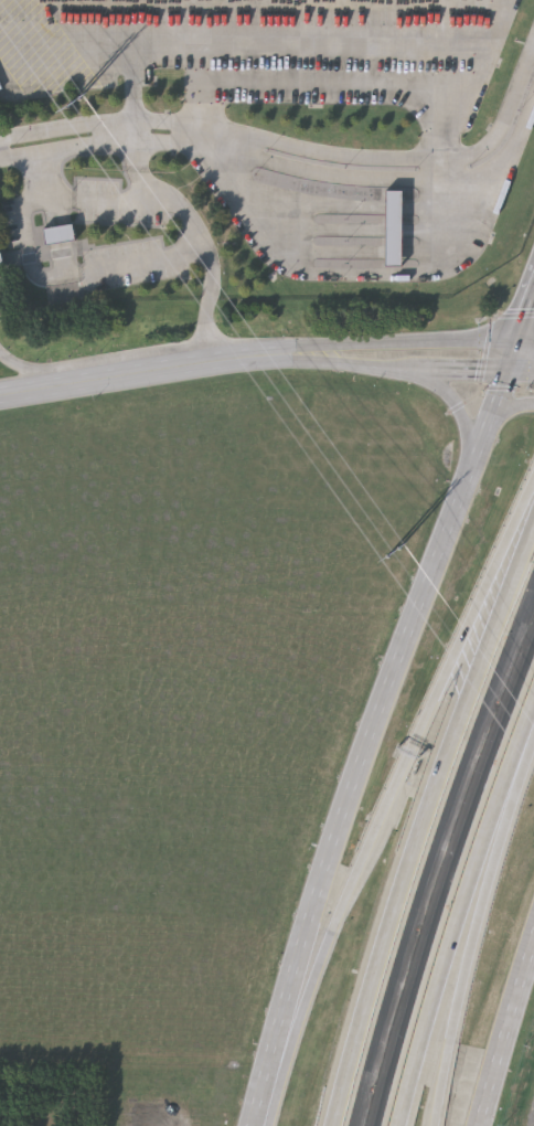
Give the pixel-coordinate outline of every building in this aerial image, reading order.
[(399,191),(384,191),(384,266),(399,266),(399,191)] [(43,246),(73,243),(71,226),(42,229),(43,246)]
